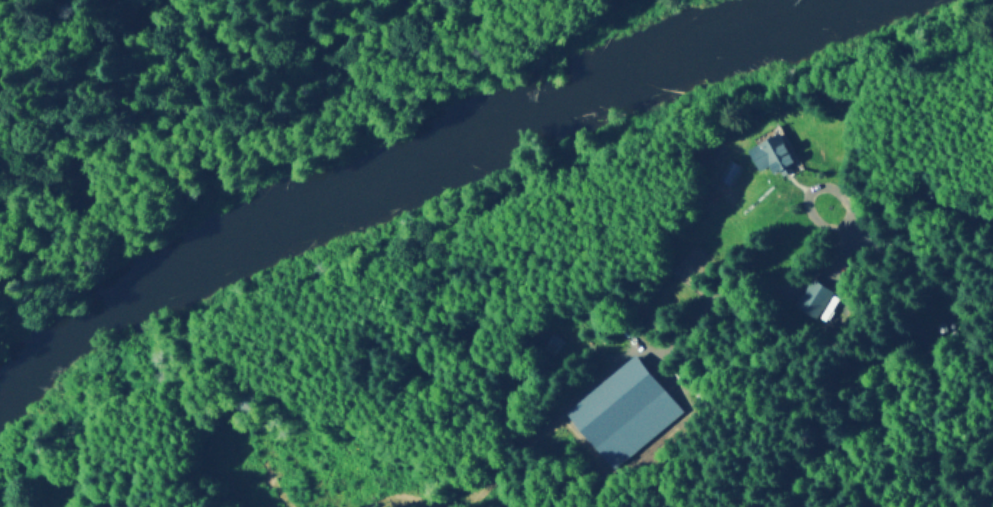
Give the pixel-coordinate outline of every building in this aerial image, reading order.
[(760,169),(771,163),(774,168),(782,164),(783,167),(795,161),(780,132),(749,149),(760,169)] [(796,306),(819,318),(834,289),(812,277),(796,306)] [(567,409),(613,468),(685,413),(639,354),(567,409)]
